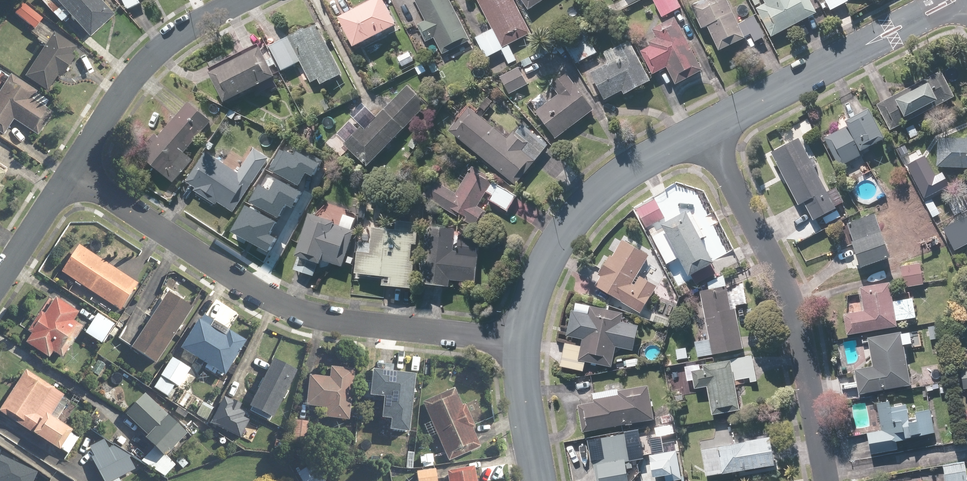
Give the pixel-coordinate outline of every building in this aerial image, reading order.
[(62,23),(70,15),(92,38),(116,15),(102,0),(40,0),(62,23)] [(127,10),(141,2),(140,0),(122,0),(127,10)] [(399,25),(387,0),(377,0),(342,17),(357,46),(399,25)] [(427,43),(435,39),(443,54),(471,40),(451,0),(415,0),(426,21),(418,25),(427,43)] [(511,65),(518,61),(510,45),(532,34),(515,0),(478,0),(511,65)] [(530,10),(545,0),(523,0),(530,10)] [(678,0),(654,0),(662,18),(682,8),(678,0)] [(729,0),(697,0),(692,2),(704,27),(709,25),(721,50),(747,38),(729,0)] [(764,4),(757,8),(772,37),(817,13),(809,0),(762,0),(764,4)] [(832,11),(850,1),(849,0),(826,0),(832,11)] [(44,19),(22,3),(14,14),(36,30),(44,19)] [(766,36),(754,15),(744,21),(756,42),(766,36)] [(704,71),(677,18),(653,30),(658,38),(650,42),(652,47),(643,52),(654,74),(668,67),(677,85),(704,71)] [(302,62),(313,83),(320,79),(322,85),(344,73),(318,23),(269,48),(282,73),(302,62)] [(576,65),(598,53),(587,33),(565,45),(576,65)] [(77,48),(55,34),(27,78),(48,91),(57,77),(62,80),(77,57),(73,55),(77,48)] [(631,42),(605,55),(610,64),(591,73),(606,101),(624,91),(626,95),(652,82),(631,42)] [(260,43),(209,69),(227,103),(278,77),(260,43)] [(410,51),(398,58),(403,67),(415,61),(410,51)] [(432,74),(440,70),(433,56),(425,60),(432,74)] [(511,95),(529,85),(519,66),(501,77),(511,95)] [(935,106),(955,96),(941,69),(876,104),(890,130),(911,119),(908,114),(933,101),(935,106)] [(11,75),(0,93),(0,132),(5,135),(14,121),(39,137),(54,112),(33,99),(38,92),(11,75)] [(537,111),(557,138),(595,110),(568,75),(553,86),(560,94),(537,111)] [(427,105),(407,86),(366,129),(363,126),(347,143),(370,165),(427,105)] [(486,112),(493,103),(480,92),(473,102),(486,112)] [(143,154),(174,183),(195,160),(185,152),(213,121),(191,101),(143,154)] [(516,186),(549,148),(533,134),(526,143),(514,133),(509,139),(471,106),(451,130),(516,186)] [(886,137),(869,106),(840,122),(842,125),(823,135),(840,167),(865,154),(863,150),(886,137)] [(935,166),(966,169),(966,138),(966,139),(938,136),(935,166)] [(827,191),(799,137),(772,151),(798,205),(804,202),(813,219),(835,208),(834,205),(844,200),(837,186),(827,191)] [(292,145),(277,170),(301,184),(309,171),(315,174),(322,163),(292,145)] [(208,151),(187,180),(199,188),(197,191),(217,205),(219,202),(234,213),(254,184),(208,151)] [(906,164),(923,198),(947,186),(940,173),(936,176),(925,155),(906,164)] [(489,200),(508,212),(518,196),(473,168),(457,193),(438,181),(428,197),(475,227),(486,210),(480,206),(488,193),(491,196),(489,200)] [(280,177),(272,190),(260,183),(251,198),(282,216),(289,203),(293,205),(302,190),(280,177)] [(665,215),(656,199),(636,210),(646,226),(665,215)] [(250,204),(235,229),(271,251),(280,236),(274,233),(280,222),(250,204)] [(842,249),(849,270),(892,256),(882,225),(893,222),(888,208),(848,222),(856,244),(842,249)] [(663,224),(665,227),(657,231),(655,227),(649,231),(667,263),(681,256),(692,274),(716,261),(703,237),(706,235),(693,211),(689,213),(688,210),(663,224)] [(952,250),(966,242),(966,212),(939,226),(952,250)] [(311,213),(293,269),(315,276),(320,262),(323,263),(324,260),(344,267),(356,231),(353,230),(357,218),(345,214),(341,227),(335,225),(337,221),(311,213)] [(418,244),(418,223),(396,222),(396,228),(373,228),(373,242),(359,242),(358,277),(384,278),(384,287),(415,288),(415,261),(412,261),(413,244),(418,244)] [(477,283),(481,242),(473,242),(474,240),(459,238),(458,251),(454,251),(456,230),(426,227),(421,282),(451,285),(451,281),(477,283)] [(596,285),(642,311),(657,285),(638,274),(649,254),(623,239),(596,285)] [(139,284),(78,245),(61,273),(121,312),(139,284)] [(924,284),(922,262),(902,264),(905,286),(924,284)] [(710,289),(701,291),(714,354),(744,348),(736,306),(748,304),(743,282),(727,285),(725,277),(708,280),(710,289)] [(848,334),(897,325),(896,320),(916,316),(913,298),(893,301),(889,281),(860,286),(864,310),(844,314),(848,334)] [(194,308),(168,292),(166,295),(163,292),(148,316),(152,318),(132,349),(158,366),(194,308)] [(79,314),(55,299),(46,314),(41,311),(29,331),(33,334),(26,344),(51,359),(55,353),(65,360),(85,328),(74,321),(79,314)] [(586,361),(612,366),(616,346),(635,350),(640,325),(621,321),(623,311),(588,305),(581,346),(567,343),(563,366),(584,370),(586,361)] [(122,327),(98,313),(87,333),(104,344),(110,334),(116,337),(122,327)] [(202,316),(182,349),(227,376),(247,343),(202,316)] [(940,338),(938,325),(928,327),(930,339),(940,338)] [(912,382),(902,331),(867,337),(873,366),(854,369),(859,393),(912,382)] [(741,408),(735,379),(750,376),(751,382),(758,380),(753,354),(704,363),(705,369),(692,371),(695,388),(708,386),(713,414),(741,408)] [(173,358),(155,387),(169,395),(175,385),(180,388),(192,370),(173,358)] [(106,365),(99,360),(91,371),(99,376),(106,365)] [(274,420),(297,374),(274,362),(251,409),(274,420)] [(331,378),(311,376),(308,406),(328,408),(327,418),(350,420),(355,369),(332,367),(331,378)] [(72,399),(27,369),(0,411),(0,413),(67,456),(80,435),(66,426),(76,411),(68,405),(72,399)] [(375,371),(372,398),(387,399),(385,419),(393,420),(392,432),(410,434),(417,376),(375,371)] [(655,418),(649,384),(618,389),(619,394),(596,398),(596,401),(579,404),(584,431),(655,418)] [(462,405),(456,390),(424,403),(449,462),(482,448),(474,430),(477,429),(466,404),(462,405)] [(144,460),(164,479),(176,466),(168,458),(189,435),(146,395),(127,415),(149,437),(147,440),(156,448),(144,460)] [(243,407),(226,397),(212,423),(242,439),(251,422),(245,419),(247,414),(241,411),(243,407)] [(917,419),(910,421),(907,403),(891,406),(891,404),(879,406),(883,429),(866,432),(870,454),(899,449),(897,439),(935,432),(930,408),(916,410),(917,419)] [(309,421),(295,420),(294,442),(308,443),(309,421)] [(735,441),(731,422),(713,425),(716,439),(699,442),(706,476),(776,463),(771,434),(735,441)] [(599,438),(603,461),(599,461),(602,480),(630,480),(626,458),(632,457),(628,433),(599,438)] [(113,448),(92,459),(104,480),(120,480),(137,472),(126,452),(113,448)] [(0,471),(0,480),(35,480),(39,471),(2,454),(0,458),(0,465),(2,466),(0,471)] [(434,467),(435,455),(416,454),(416,466),(434,467)] [(658,460),(660,480),(668,480),(681,479),(679,457),(658,460)] [(300,480),(327,480),(317,462),(296,473),(300,480)] [(965,462),(944,466),(946,480),(966,480),(966,474),(965,462)] [(475,467),(448,473),(449,480),(478,480),(475,467)] [(417,473),(418,480),(439,480),(437,470),(417,473)]
